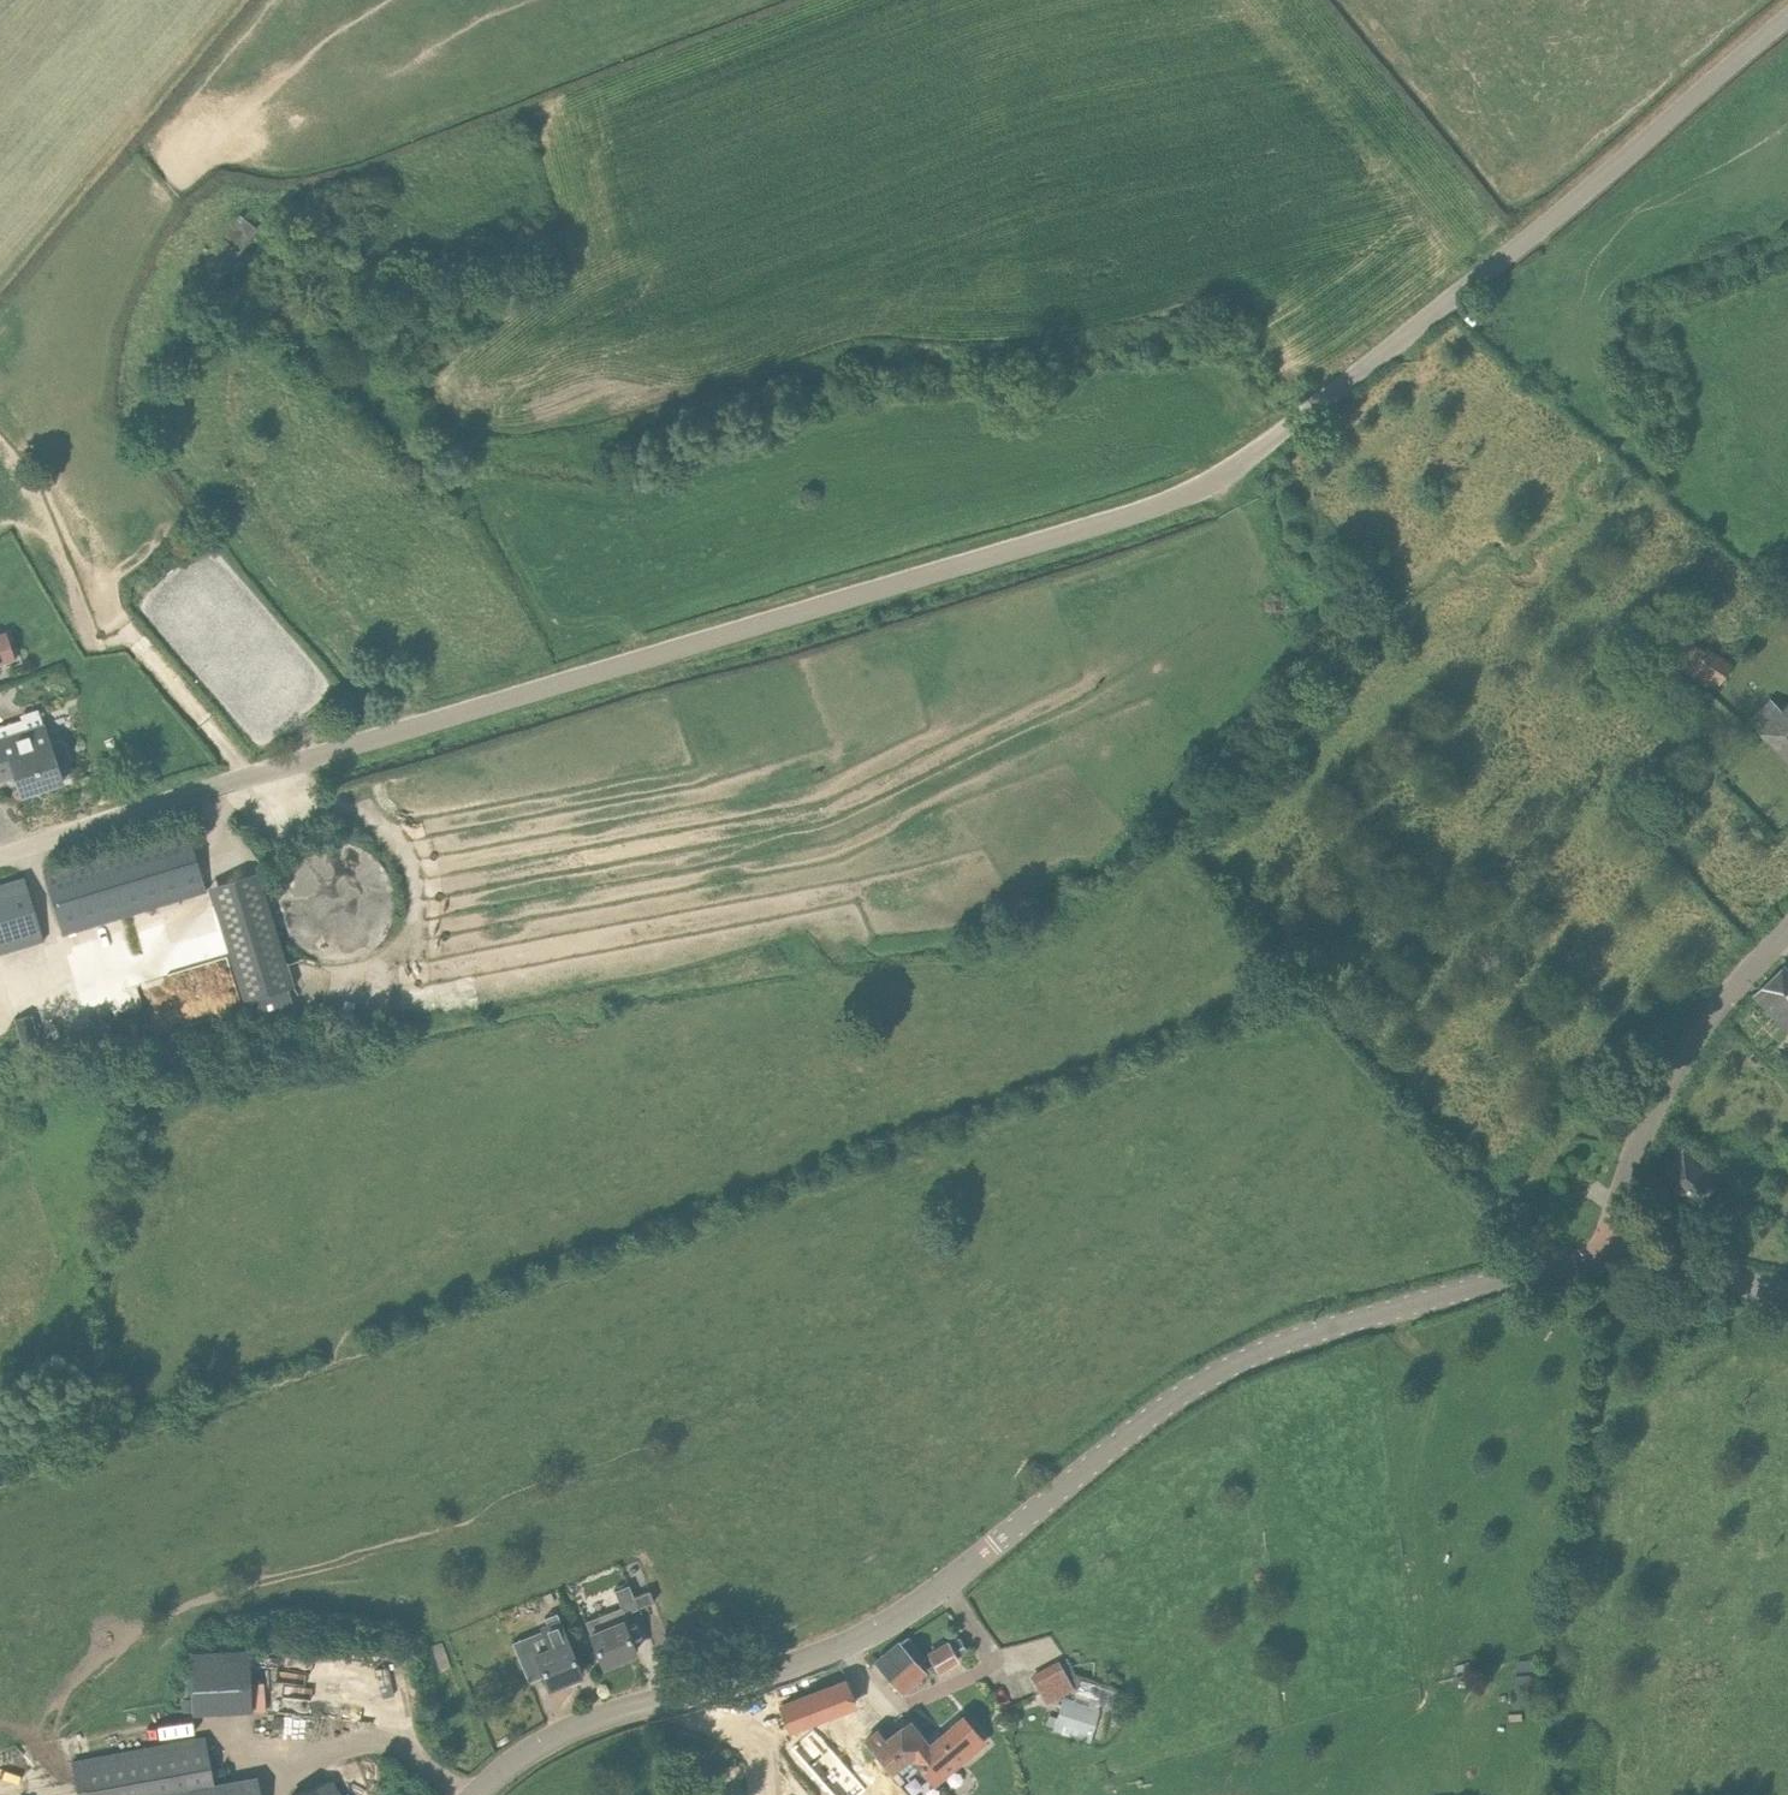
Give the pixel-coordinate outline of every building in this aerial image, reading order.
[(221,238),(181,292),(201,306),(245,246),(244,246),(257,228),(237,214),(221,238)] [(1730,665),(1696,643),(1680,666),(1705,683),(1709,676),(1719,683),(1730,665)] [(1784,713),(1771,701),(1754,718),(1787,752),(1787,713),(1786,711),(1784,713)] [(60,740),(49,743),(39,709),(19,715),(21,720),(0,727),(0,780),(14,775),(21,796),(63,782),(58,766),(68,763),(70,758),(65,741),(60,740)] [(188,829),(43,871),(62,935),(183,898),(206,891),(188,829)] [(302,850),(290,861),(280,875),(275,891),(274,907),(278,923),(286,938),(298,950),(312,958),(328,962),(345,962),(361,957),(375,948),(386,936),(393,921),(396,904),(395,888),(389,872),(379,859),(366,849),(350,843),(334,841),(318,843),(302,850)] [(43,940),(24,876),(0,883),(0,953),(43,940)] [(212,890),(249,1014),(298,1000),(262,876),(212,890)] [(1782,967),(1755,993),(1771,1011),(1787,1028),(1787,973),(1782,967)] [(15,1023),(23,1050),(37,1046),(29,1019),(15,1023)] [(1702,1205),(1721,1179),(1685,1152),(1666,1177),(1702,1205)] [(638,1608),(633,1596),(628,1585),(614,1590),(620,1607),(586,1621),(589,1632),(603,1666),(635,1653),(630,1640),(623,1622),(627,1620),(625,1613),(638,1608)] [(633,1596),(638,1608),(654,1602),(649,1590),(633,1596)] [(556,1603),(553,1594),(545,1597),(549,1606),(556,1603)] [(536,1650),(531,1639),(514,1647),(529,1682),(544,1676),(549,1688),(553,1686),(555,1691),(567,1686),(566,1681),(581,1675),(558,1620),(559,1619),(556,1610),(543,1615),(547,1624),(542,1626),(550,1644),(536,1650)] [(915,1663),(923,1657),(907,1638),(899,1644),(877,1663),(901,1691),(923,1672),(915,1663)] [(941,1670),(940,1669),(956,1659),(955,1657),(950,1646),(947,1643),(930,1654),(939,1671),(941,1670)] [(192,1714),(251,1711),(249,1648),(190,1651),(192,1714)] [(1031,1675),(1046,1704),(1074,1690),(1059,1660),(1031,1675)] [(1075,1697),(1094,1702),(1099,1703),(1111,1707),(1116,1691),(1098,1686),(1079,1681),(1075,1697)] [(781,1708),(790,1730),(811,1722),(854,1704),(845,1682),(781,1708)] [(1059,1715),(1056,1724),(1054,1731),(1088,1742),(1097,1709),(1063,1699),(1059,1715)] [(985,1740),(978,1734),(963,1715),(927,1745),(924,1742),(908,1755),(909,1757),(910,1756),(934,1785),(985,1740)] [(908,1755),(924,1742),(908,1721),(906,1722),(907,1723),(884,1741),(877,1731),(865,1741),(890,1772),(897,1781),(916,1764),(909,1757),(908,1755)] [(789,1744),(831,1794),(863,1794),(890,1772),(865,1741),(842,1760),(818,1734),(815,1729),(814,1730),(812,1731),(811,1722),(790,1730),(795,1739),(789,1744)] [(257,1776),(215,1783),(205,1736),(71,1760),(78,1794),(261,1794),(257,1776)] [(330,1779),(294,1794),(337,1794),(330,1779)]
